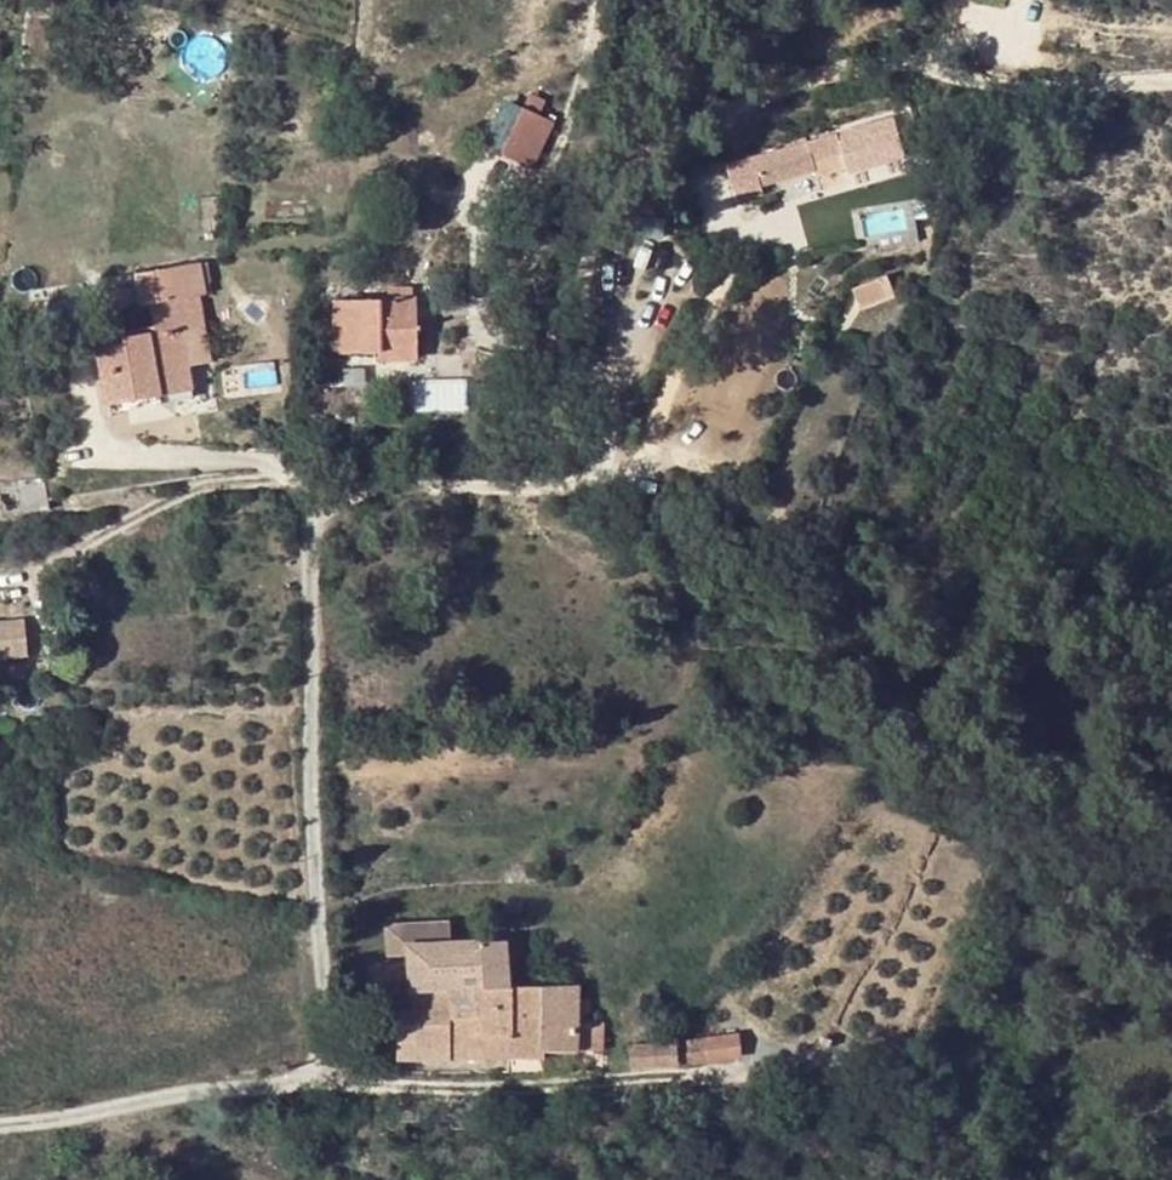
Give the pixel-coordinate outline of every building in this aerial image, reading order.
[(524,108),(503,151),(531,165),(552,124),(524,108)] [(813,161),(843,154),(837,133),(767,152),(730,163),(740,198),(764,192),(761,184),(815,169),(813,161)] [(813,161),(815,169),(817,177),(846,169),(843,154),(813,161)] [(905,208),(865,216),(871,246),(910,239),(905,208)] [(137,274),(141,304),(150,303),(200,294),(212,293),(206,262),(137,274)] [(855,288),(863,307),(894,294),(886,274),(855,288)] [(360,350),(379,348),(379,345),(416,344),(415,299),(412,296),(412,286),(389,287),(389,298),(333,300),(335,350),(360,350)] [(155,331),(132,335),(136,398),(193,388),(189,364),(210,359),(203,319),(200,294),(150,303),(155,331)] [(136,398),(132,335),(94,342),(104,402),(136,398)] [(379,345),(379,348),(380,359),(416,357),(416,344),(379,345)] [(24,618),(2,619),(2,629),(25,627),(24,618)] [(25,627),(2,629),(2,619),(0,619),(0,658),(27,656),(25,627)] [(401,1058),(510,1055),(509,986),(509,977),(507,938),(411,942),(409,942),(410,965),(411,987),(415,987),(416,1007),(381,1009),(382,1023),(401,1023),(401,1058)] [(544,984),(545,1048),(563,1048),(605,1047),(605,1022),(586,1022),(586,1011),(591,1010),(590,996),(582,997),(581,982),(544,984)] [(545,1048),(544,984),(509,986),(510,1055),(546,1054),(545,1048)] [(741,1055),(739,1034),(705,1037),(707,1059),(741,1055)] [(833,1038),(828,1035),(826,1034),(821,1041),(822,1041),(829,1045),(833,1038)] [(702,1059),(707,1059),(705,1037),(678,1040),(680,1061),(685,1061),(702,1059)] [(680,1061),(678,1040),(655,1041),(657,1064),(680,1061)] [(657,1064),(655,1041),(632,1043),(634,1066),(657,1064)]
